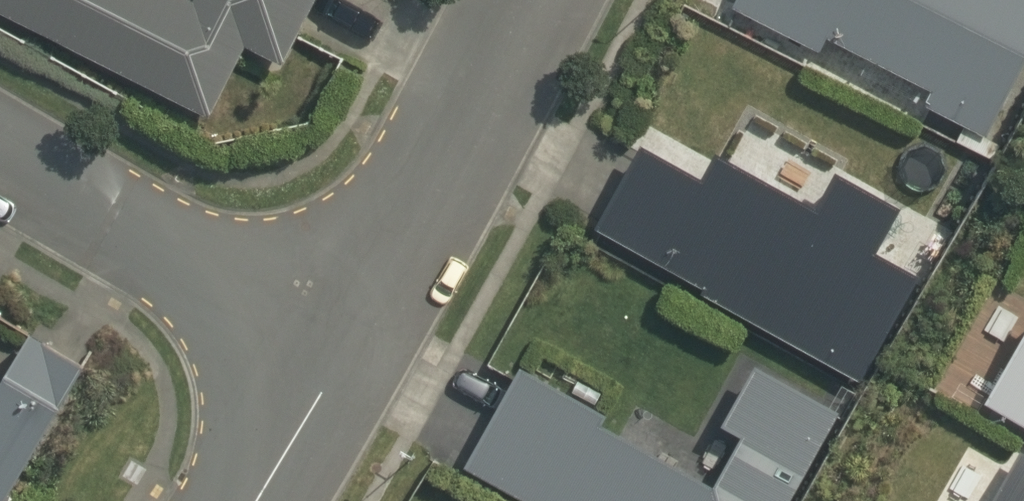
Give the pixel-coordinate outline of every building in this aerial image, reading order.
[(207,116),(243,46),(280,64),(313,0),(0,0),(0,13),(207,116)] [(729,6),(818,50),(824,38),(928,89),(920,104),(983,135),(1023,59),(1023,0),(732,0),(729,6)] [(697,292),(860,381),(918,275),(873,251),(897,207),(833,172),(813,208),(711,153),(698,177),(638,144),(593,227),(700,286),(697,292)] [(982,400),(1023,424),(1023,327),(982,400)] [(1,500),(7,500),(90,365),(36,332),(0,396),(0,500),(1,500)] [(516,365),(460,467),(522,500),(789,500),(841,412),(752,365),(719,425),(738,434),(709,485),(597,425),(605,413),(516,365)] [(1018,447),(987,500),(1023,500),(1023,451),(1018,447)]
